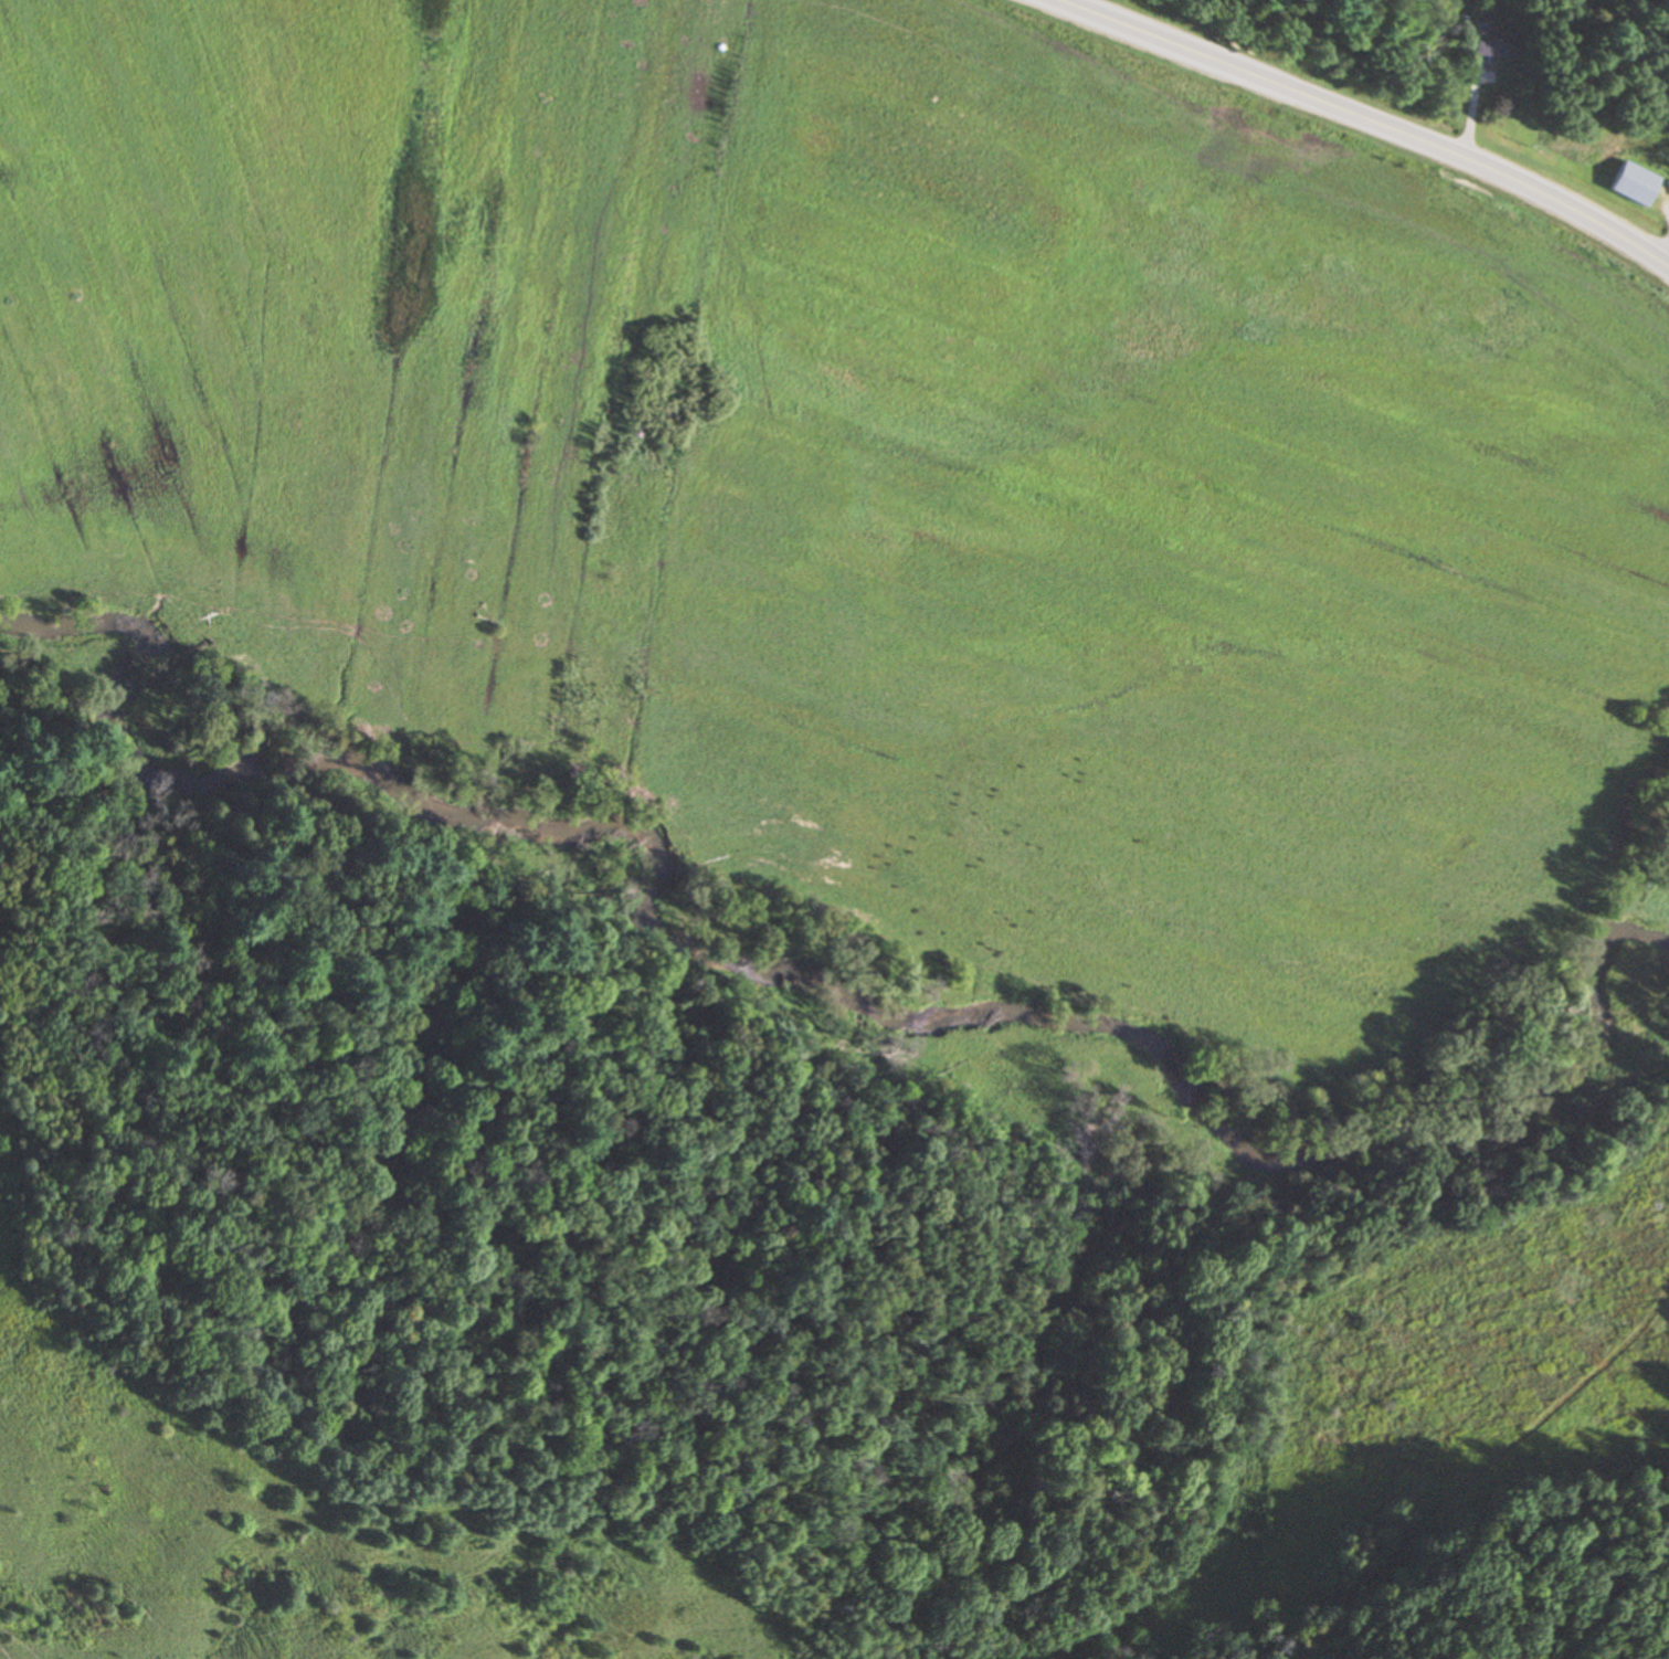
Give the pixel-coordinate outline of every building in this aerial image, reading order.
[(1506,31),(1467,29),(1466,56),(1504,57),(1506,31)] [(1657,176),(1620,162),(1609,192),(1646,206),(1657,176)]
